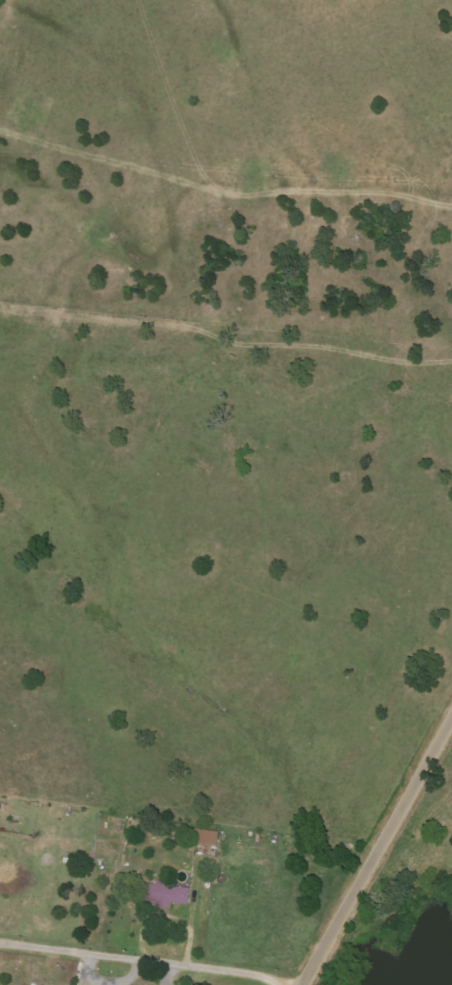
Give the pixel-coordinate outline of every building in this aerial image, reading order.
[(216,846),(218,832),(195,829),(193,843),(216,846)] [(188,905),(188,886),(155,885),(155,884),(138,883),(137,904),(170,905),(170,904),(188,905)]
